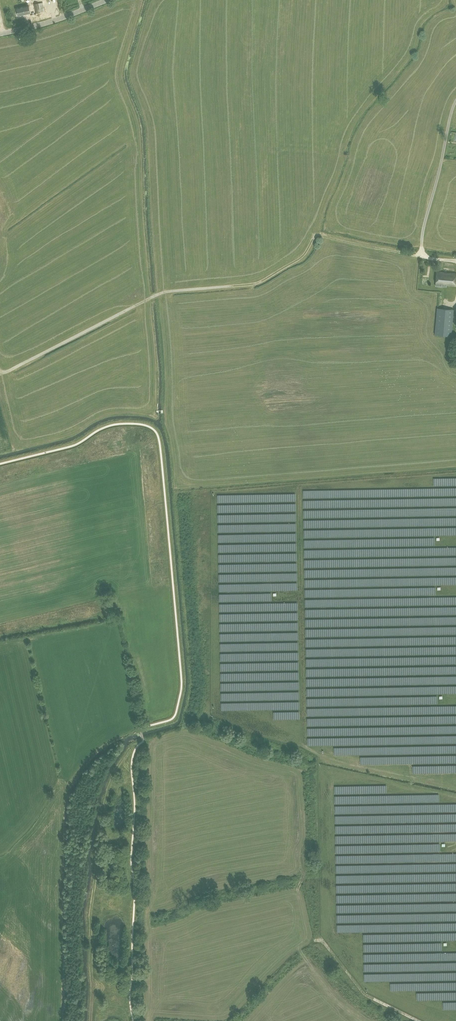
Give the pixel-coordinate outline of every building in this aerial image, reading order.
[(43,2),(34,4),(36,13),(45,11),(43,2)] [(28,5),(16,8),(18,15),(30,13),(28,5)] [(436,286),(443,286),(443,285),(455,286),(455,279),(455,273),(437,271),(436,286)] [(452,336),(454,309),(437,308),(435,334),(452,336)]
